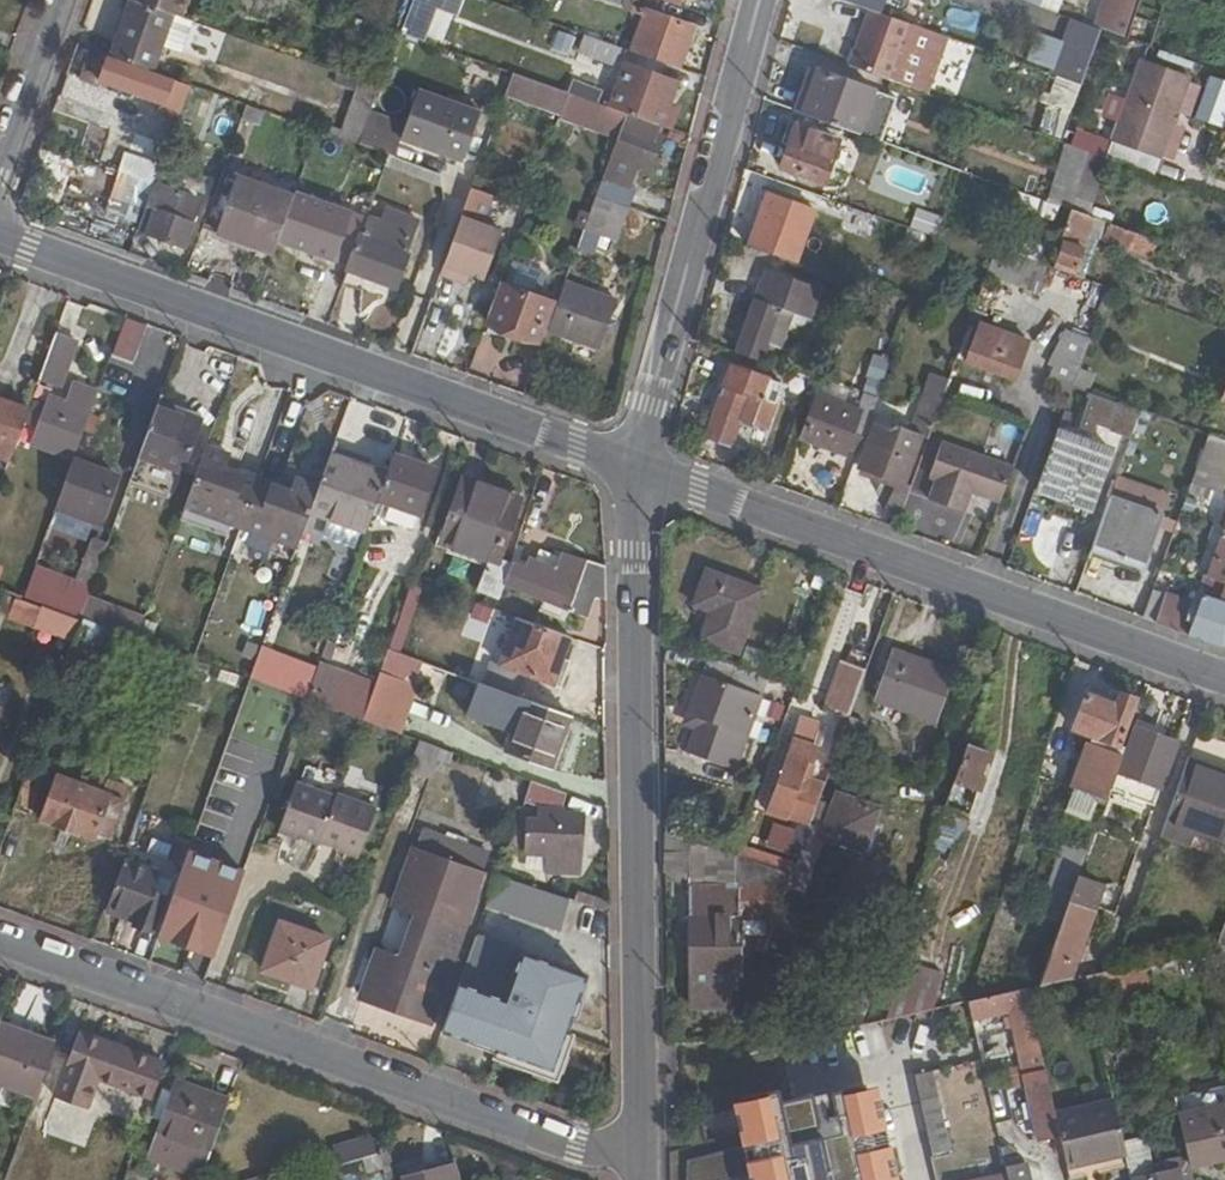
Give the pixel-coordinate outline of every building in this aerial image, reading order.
[(116,55),(154,70),(174,14),(137,0),(136,0),(116,55)] [(174,14),(184,17),(191,0),(137,0),(174,14)] [(405,34),(427,42),(440,9),(443,9),(446,0),(417,0),(405,34)] [(687,8),(690,0),(663,0),(687,8)] [(875,10),(886,14),(891,0),(848,0),(875,10)] [(994,11),(997,0),(951,0),(994,11)] [(1051,0),(1018,0),(1048,9),(1051,0)] [(1131,39),(1143,0),(1108,0),(1099,27),(1104,29),(1131,39)] [(875,10),(855,68),(870,73),(899,84),(920,26),(886,14),(875,10)] [(638,57),(684,74),(699,34),(643,14),(640,21),(650,25),(638,57)] [(377,39),(382,28),(362,20),(358,32),(377,39)] [(1099,27),(1079,20),(1061,75),(1087,84),(1104,29),(1099,27)] [(621,69),(627,53),(592,40),(586,56),(621,69)] [(116,55),(98,50),(90,71),(104,77),(104,80),(147,97),(149,94),(169,101),(167,108),(184,115),(195,84),(154,70),(116,55)] [(1113,161),(1158,176),(1182,110),(1192,80),(1194,75),(1147,58),(1119,146),(1113,161)] [(824,69),(809,111),(864,131),(878,89),(824,69)] [(632,116),(665,129),(682,88),(633,71),(618,111),(632,116)] [(565,117),(573,95),(517,75),(510,97),(565,117)] [(1192,80),(1182,110),(1193,115),(1204,85),(1192,80)] [(363,146),(374,117),(383,91),(365,86),(345,139),(363,146)] [(251,105),(261,109),(267,95),(246,88),(241,101),(251,105)] [(395,158),(398,159),(405,142),(467,164),(487,115),(424,92),(410,131),(374,117),(363,146),(395,158)] [(632,116),(618,111),(573,95),(565,117),(624,139),(632,116)] [(261,109),(251,105),(247,116),(266,123),(270,112),(261,109)] [(662,136),(665,129),(632,116),(624,139),(619,152),(655,165),(666,139),(662,136)] [(833,178),(847,140),(802,124),(788,162),(833,178)] [(1108,159),(1113,161),(1119,146),(1085,133),(1078,148),(1094,154),(1108,159)] [(1077,208),(1094,154),(1078,148),(1072,146),(1053,199),(1067,204),(1077,208)] [(1094,154),(1077,208),(1092,213),(1108,159),(1094,154)] [(150,207),(142,229),(190,247),(200,223),(196,221),(204,201),(171,189),(181,160),(169,155),(165,165),(159,183),(158,185),(150,207)] [(142,158),(135,174),(159,183),(165,165),(142,158)] [(277,255),(282,243),(299,197),(226,172),(207,226),(223,232),(222,235),(277,255)] [(126,200),(150,207),(158,185),(159,183),(135,174),(126,200)] [(601,199),(631,210),(640,188),(609,178),(601,199)] [(477,188),(446,273),(463,279),(466,271),(475,274),(491,280),(509,232),(490,225),(501,197),(477,188)] [(756,245),(802,261),(822,207),(776,191),(756,245)] [(282,243),(354,269),(367,235),(371,223),(299,197),(282,243)] [(631,210),(601,199),(589,232),(608,239),(603,252),(613,255),(618,242),(631,210)] [(367,235),(354,269),(401,286),(414,254),(409,252),(421,218),(392,207),(387,222),(377,218),(371,236),(367,235)] [(1155,254),(1160,238),(1092,213),(1077,208),(1060,266),(1088,276),(1101,235),(1155,254)] [(1045,290),(1054,264),(1047,262),(1005,245),(995,272),(1045,290)] [(918,279),(926,282),(931,267),(923,264),(918,279)] [(744,350),(769,359),(777,339),(785,341),(798,309),(819,316),(828,289),(773,269),(744,350)] [(466,271),(463,279),(472,282),(475,274),(466,271)] [(557,303),(510,285),(495,326),(542,343),(557,303)] [(569,285),(552,332),(602,351),(621,304),(569,285)] [(133,360),(146,324),(125,316),(111,352),(133,360)] [(986,323),(977,320),(965,355),(973,359),(986,323)] [(1033,342),(986,323),(973,359),(1020,378),(1033,342)] [(1046,380),(1077,391),(1081,380),(1087,363),(1096,336),(1073,327),(1046,380)] [(77,342),(57,336),(38,387),(58,394),(77,342)] [(861,389),(877,394),(887,360),(871,355),(861,389)] [(778,398),(785,378),(739,362),(711,436),(747,449),(755,426),(780,434),(791,404),(778,398)] [(1087,363),(1081,380),(1095,385),(1101,368),(1087,363)] [(807,396),(814,375),(795,369),(787,389),(807,396)] [(852,440),(867,446),(883,402),(866,395),(860,411),(822,398),(808,439),(848,454),(852,440)] [(11,463),(30,409),(0,397),(0,459),(11,463)] [(1140,431),(1149,405),(1127,397),(1117,423),(1140,431)] [(79,457),(93,417),(52,403),(38,442),(79,457)] [(935,411),(917,404),(907,429),(882,420),(864,467),(907,483),(935,411)] [(203,420),(160,405),(141,458),(183,473),(203,420)] [(1064,428),(1043,489),(1059,494),(1058,498),(1092,510),(1115,448),(1064,428)] [(1218,429),(1200,477),(1218,483),(1224,486),(1224,431),(1218,429)] [(980,492),(1006,502),(1020,465),(950,440),(936,476),(943,479),(936,498),(971,512),(980,492)] [(376,461),(338,447),(335,457),(372,471),(376,461)] [(242,461),(208,449),(187,507),(245,528),(262,481),(238,472),(242,461)] [(335,457),(323,489),(314,515),(369,535),(390,478),(372,471),(335,457)] [(442,474),(400,459),(393,479),(385,502),(426,518),(442,474)] [(76,462),(62,503),(106,519),(120,477),(76,462)] [(270,484),(262,481),(245,528),(302,548),(314,515),(323,489),(276,472),(270,484)] [(1218,483),(1200,477),(1196,488),(1214,495),(1218,483)] [(513,584),(520,565),(504,557),(524,501),(469,481),(447,543),(496,560),(485,588),(508,597),(513,584)] [(889,510),(905,515),(914,488),(898,482),(889,510)] [(1117,495),(1098,546),(1142,562),(1153,534),(1159,537),(1167,513),(1117,495)] [(245,528),(187,507),(182,522),(240,542),(245,528)] [(240,542),(297,562),(302,548),(245,528),(240,542)] [(93,574),(103,540),(89,535),(78,570),(93,574)] [(597,596),(606,599),(605,569),(564,552),(561,559),(547,553),(539,572),(520,565),(513,584),(589,615),(597,596)] [(83,618),(94,588),(38,569),(28,598),(83,618)] [(763,592),(709,572),(698,604),(712,610),(703,639),(742,652),(763,592)] [(1201,588),(1194,601),(1170,591),(1174,579),(1164,576),(1149,616),(1224,643),(1224,596),(1201,588)] [(111,628),(140,638),(151,609),(94,588),(83,618),(111,628)] [(18,599),(11,619),(34,627),(40,607),(18,599)] [(251,599),(244,625),(258,629),(265,603),(251,599)] [(98,663),(111,628),(83,618),(71,652),(98,663)] [(558,658),(566,638),(517,619),(505,651),(497,648),(483,685),(513,696),(522,672),(546,681),(554,657),(558,658)] [(149,621),(144,636),(153,639),(158,624),(149,621)] [(958,674),(897,652),(880,697),(942,719),(958,674)] [(567,661),(559,659),(558,658),(554,657),(546,681),(559,685),(567,661)] [(713,657),(712,660),(769,681),(770,678),(713,657)] [(769,681),(712,660),(693,713),(704,718),(692,751),(738,769),(750,736),(732,729),(747,688),(764,696),(769,681)] [(852,716),(868,671),(845,662),(829,708),(852,716)] [(325,670),(313,702),(369,722),(380,690),(325,670)] [(418,686),(385,674),(380,690),(369,722),(401,734),(418,686)] [(732,729),(750,736),(764,696),(747,688),(732,729)] [(1120,747),(1136,701),(1112,691),(1107,704),(1088,697),(1075,731),(1103,741),(1100,747),(1093,745),(1069,812),(1094,820),(1100,803),(1105,805),(1110,792),(1116,772),(1125,748),(1120,747)] [(558,771),(575,719),(532,704),(514,756),(558,771)] [(2,735),(12,709),(0,705),(0,735),(2,735)] [(868,723),(852,717),(841,747),(857,753),(868,723)] [(1136,730),(1158,738),(1161,730),(1139,721),(1136,730)] [(1116,772),(1110,792),(1156,808),(1178,746),(1158,738),(1136,730),(1120,774),(1116,772)] [(771,807),(813,823),(827,784),(805,776),(816,746),(795,738),(771,807)] [(448,751),(425,743),(415,772),(437,780),(448,751)] [(969,748),(940,826),(964,834),(992,756),(969,748)] [(34,755),(15,808),(30,813),(48,760),(34,755)] [(1224,777),(1224,769),(1191,756),(1188,764),(1224,777)] [(1188,764),(1169,820),(1224,839),(1224,777),(1188,764)] [(113,838),(126,801),(107,793),(110,781),(94,775),(92,778),(85,776),(82,785),(59,777),(44,819),(95,838),(97,832),(113,838)] [(326,846),(327,843),(344,798),(304,784),(286,831),(326,846)] [(564,820),(572,797),(546,787),(533,822),(532,856),(554,857),(553,874),(585,875),(588,821),(564,820)] [(344,798),(327,843),(366,855),(382,808),(345,794),(344,798)] [(871,825),(879,827),(884,813),(842,797),(827,839),(861,851),(871,825)] [(869,854),(879,827),(871,825),(861,851),(869,854)] [(741,975),(758,975),(787,894),(794,875),(739,854),(704,841),(670,829),(671,873),(694,885),(696,1006),(735,1005),(735,987),(741,987),(741,975)] [(706,834),(704,841),(739,854),(742,845),(706,834)] [(384,956),(367,999),(434,1024),(487,879),(493,860),(427,836),(421,855),(400,910),(423,918),(406,963),(384,956)] [(186,868),(195,843),(184,839),(175,864),(186,868)] [(739,854),(794,875),(798,866),(742,845),(739,854)] [(1055,898),(1071,904),(1088,855),(1071,850),(1055,898)] [(126,858),(110,903),(130,910),(142,915),(139,923),(159,930),(174,885),(144,874),(147,866),(126,858)] [(567,931),(578,901),(505,875),(494,905),(567,931)] [(220,930),(236,889),(221,884),(217,895),(211,892),(208,898),(182,889),(174,912),(220,930)] [(1042,986),(1069,980),(1092,912),(1071,904),(1042,986)] [(142,915),(130,910),(127,919),(139,923),(142,915)] [(334,945),(288,928),(271,974),(318,992),(334,945)] [(501,1058),(534,1070),(540,1053),(485,1032),(509,963),(588,992),(592,982),(481,940),(448,1032),(475,1042),(477,1034),(506,1044),(503,1053),(501,1058)] [(1206,970),(1202,952),(1183,956),(1188,977),(1207,973),(1206,970)] [(540,1053),(534,1070),(561,1080),(576,1039),(571,1037),(588,992),(509,963),(485,1032),(540,1053)] [(1113,971),(1084,977),(1088,996),(1147,983),(1143,964),(1113,971)] [(889,1020),(935,1009),(945,976),(905,965),(889,1020)] [(1026,990),(968,1002),(972,1020),(1012,1012),(1038,1131),(1058,1128),(1054,1112),(1026,990)] [(37,1042),(39,1036),(4,1024),(2,1030),(37,1042)] [(63,1045),(39,1036),(37,1042),(2,1030),(0,1036),(0,1084),(43,1100),(63,1045)] [(475,1042),(503,1053),(506,1044),(477,1034),(475,1042)] [(159,1101),(171,1067),(84,1036),(61,1101),(93,1112),(104,1081),(159,1101)] [(914,1075),(924,1121),(945,1117),(936,1070),(914,1075)] [(735,1109),(746,1151),(688,1164),(688,1179),(737,1179),(749,1177),(750,1179),(897,1179),(875,1081),(783,1099),(783,1094),(745,1102),(746,1107),(735,1109)] [(236,1103),(181,1083),(153,1162),(204,1179),(207,1179),(236,1103)] [(1124,1153),(1112,1100),(1054,1112),(1058,1128),(1066,1165),(1124,1153)] [(93,1112),(61,1101),(57,1111),(89,1123),(93,1112)] [(1188,1165),(1224,1157),(1224,1109),(1178,1119),(1178,1121),(1182,1136),(1188,1165)] [(924,1121),(932,1154),(952,1150),(945,1117),(924,1121)] [(343,1169),(380,1158),(375,1140),(339,1151),(343,1169)] [(1127,1168),(1125,1157),(1124,1153),(1066,1165),(1069,1179),(1072,1179),(1127,1168)] [(1130,1179),(1183,1179),(1181,1171),(1151,1176),(1146,1153),(1125,1157),(1127,1168),(1130,1179)] [(1025,1163),(1006,1167),(1007,1175),(1008,1179),(1028,1179),(1025,1163)] [(447,1170),(410,1179),(450,1179),(447,1170)]
